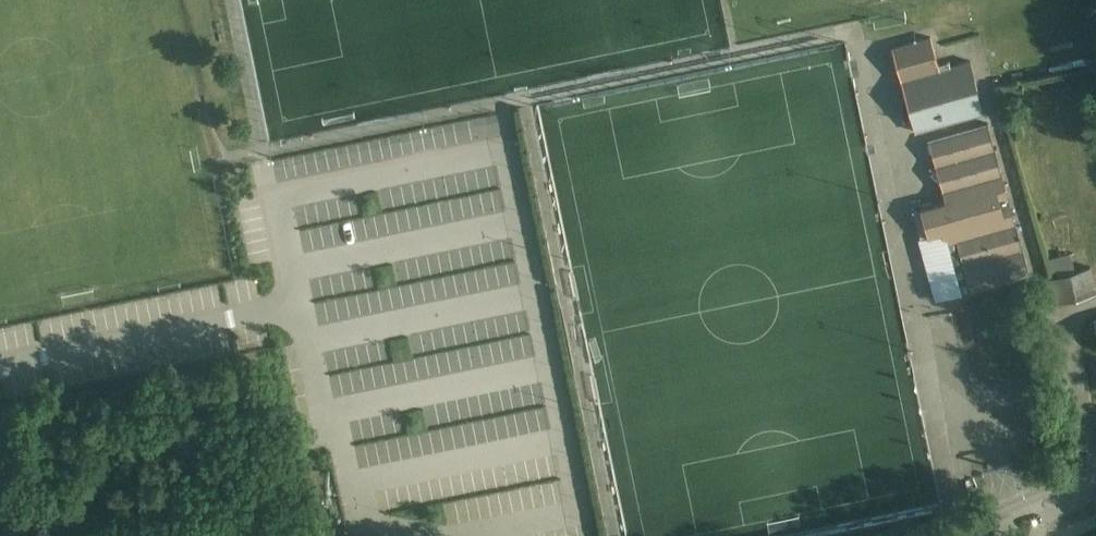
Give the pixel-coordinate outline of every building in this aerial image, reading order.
[(971,61),(902,80),(916,131),(985,112),(971,61)] [(946,201),(920,208),(928,236),(943,232),(945,242),(957,239),(971,290),(1029,274),(988,123),(929,139),(946,201)] [(1049,258),(1054,277),(1073,272),(1069,253),(1049,258)] [(1073,272),(1054,277),(1045,279),(1051,305),(1095,293),(1089,268),(1073,272)]
